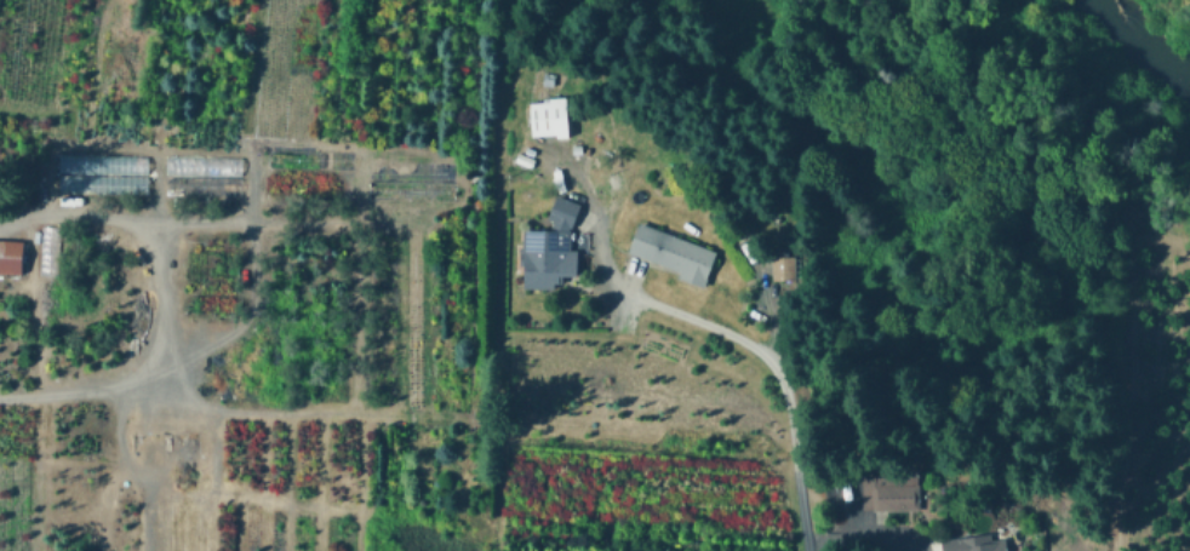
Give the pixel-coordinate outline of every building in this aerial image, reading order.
[(563,119),(565,130),(566,142),(554,142),(554,137),(528,138),(528,107),(542,107),(542,103),(563,102),(563,119)] [(58,156),(101,157),(101,178),(58,177),(58,156)] [(145,157),(145,177),(103,176),(104,156),(145,157)] [(240,160),(240,178),(164,177),(165,159),(240,160)] [(267,196),(268,172),(350,177),(349,201),(267,196)] [(57,196),(57,179),(145,180),(145,197),(57,196)] [(165,197),(165,180),(239,180),(239,199),(165,197)] [(560,283),(559,293),(520,291),(521,281),(519,281),(522,234),(548,235),(553,223),(548,222),(556,200),(578,210),(570,230),(567,229),(565,236),(570,236),(568,253),(577,254),(576,282),(566,281),(566,285),(560,283)] [(681,276),(627,256),(637,226),(715,256),(706,276),(710,277),(704,294),(677,283),(681,276)] [(23,274),(0,272),(0,240),(24,241),(23,274)] [(794,259),(797,283),(772,287),(768,263),(794,259)] [(942,455),(936,476),(921,472),(920,475),(904,470),(908,457),(912,458),(916,449),(942,455)] [(920,476),(921,510),(864,511),(863,478),(920,476)] [(1006,538),(1008,550),(952,550),(950,539),(991,533),(991,535),(992,540),(1006,538)]
